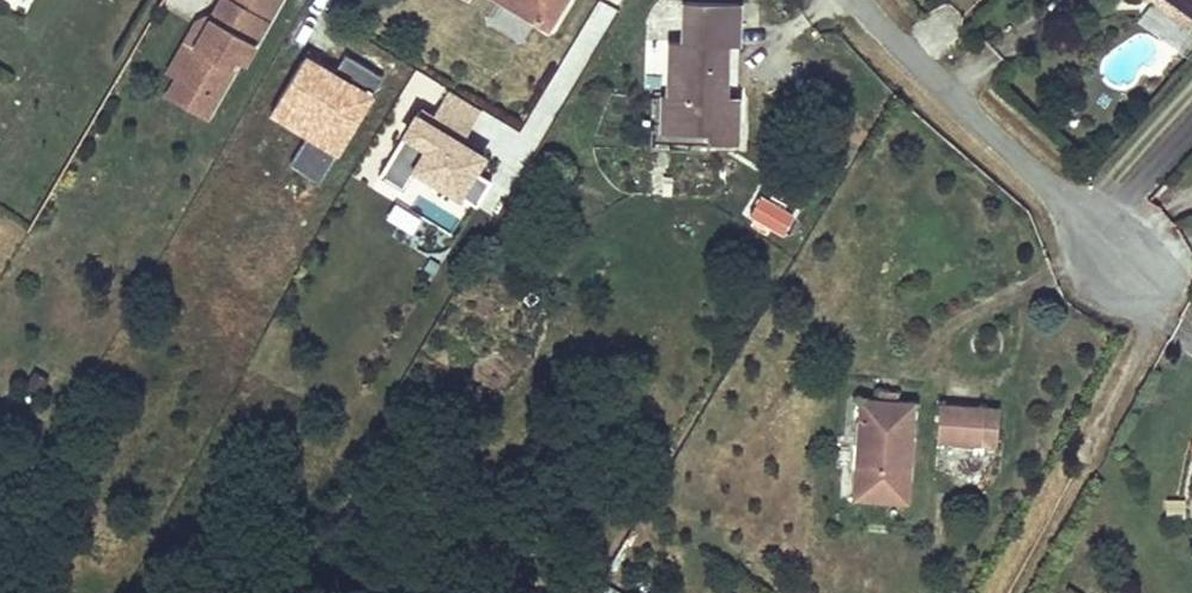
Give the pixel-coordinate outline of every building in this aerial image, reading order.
[(280,0),(220,0),(211,15),(217,19),(213,27),(198,18),(186,39),(195,44),(177,74),(217,97),(235,66),(230,63),(235,54),(245,60),(280,0)] [(548,24),(562,0),(508,0),(548,24)] [(1168,20),(1176,10),(1161,0),(1139,0),(1168,20)] [(1176,10),(1183,0),(1161,0),(1176,10)] [(735,45),(744,46),(746,4),(687,1),(685,42),(672,40),(670,95),(666,95),(665,132),(713,134),(713,142),(743,143),(744,121),(730,120),(732,97),(735,45)] [(168,69),(177,74),(195,44),(186,39),(168,69)] [(335,69),(307,52),(270,113),(339,154),(376,93),(335,69)] [(335,69),(376,93),(384,79),(343,55),(335,69)] [(207,115),(217,97),(177,74),(167,92),(207,115)] [(491,178),(477,170),(489,151),(466,137),(481,111),(448,91),(432,117),(420,109),(394,152),(381,172),(402,185),(415,164),(463,193),(477,201),(491,178)] [(730,120),(744,121),(746,97),(732,97),(730,120)] [(421,217),(396,201),(387,215),(412,231),(421,217)] [(914,504),(920,402),(864,396),(857,498),(914,504)] [(942,442),(984,446),(986,407),(945,405),(942,442)] [(1002,446),(1005,408),(986,407),(984,446),(1002,446)] [(1188,499),(1164,499),(1165,520),(1189,519),(1188,499)] [(590,592),(623,592),(598,579),(590,592)]
